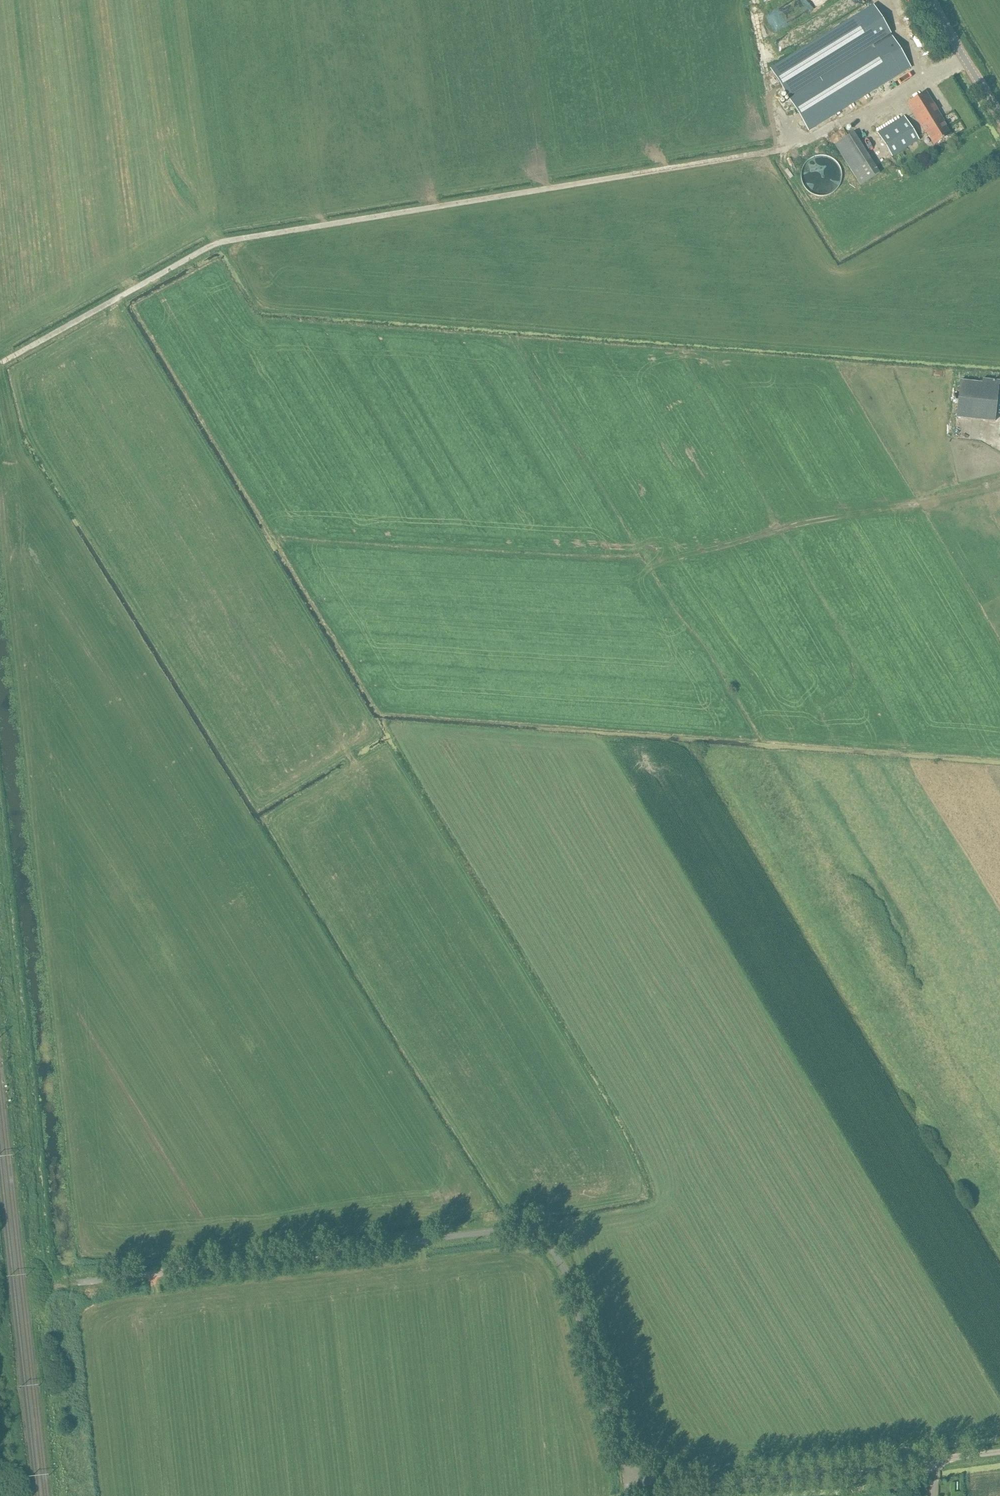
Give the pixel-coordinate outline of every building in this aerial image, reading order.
[(809,129),(911,66),(873,6),(772,70),(809,129)] [(907,103),(925,133),(926,132),(934,145),(951,135),(943,122),(944,121),(926,91),(907,103)] [(906,120),(880,135),(892,156),(919,140),(906,120)] [(837,143),(859,186),(880,175),(857,132),(837,143)] [(818,155),(815,156),(812,157),(809,159),(806,162),(804,165),(802,169),(801,172),(801,176),(801,181),(803,184),(805,188),(807,190),(811,193),(815,195),(820,196),(825,195),(829,194),(833,192),(837,189),(839,185),(841,181),(842,178),(842,174),(841,171),(840,167),(838,164),(836,161),(833,159),(830,157),(827,156),(823,155),(820,155),(818,155)] [(959,388),(951,387),(948,416),(956,417),(995,422),(999,385),(999,380),(982,378),(982,381),(960,380),(959,388)]
